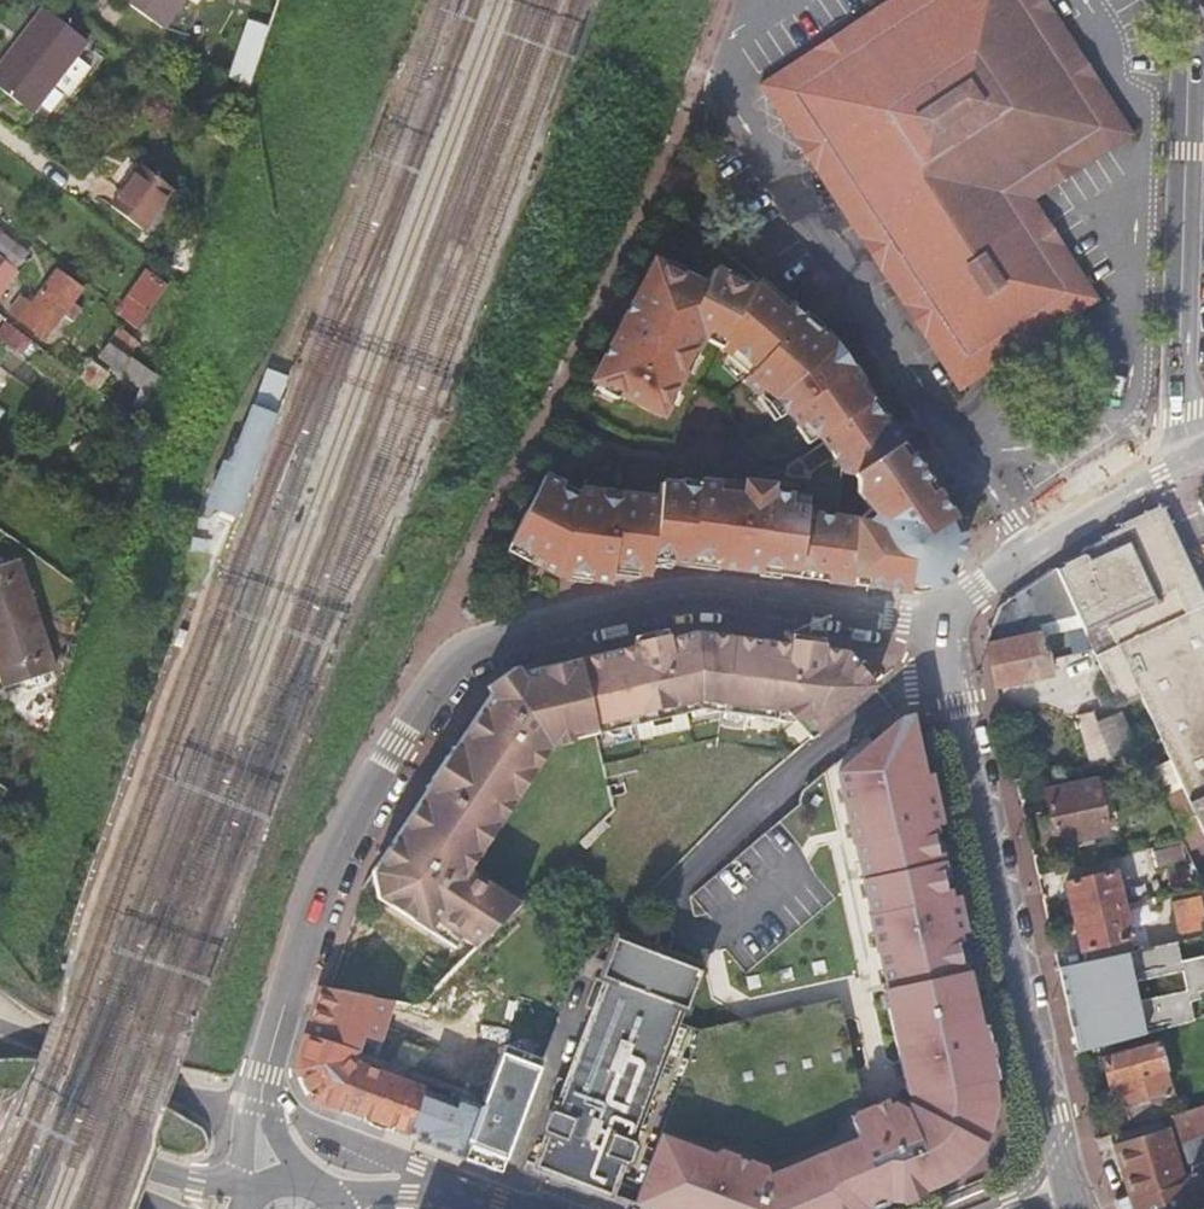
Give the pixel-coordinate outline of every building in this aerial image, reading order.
[(152,21),(167,0),(120,0),(152,21)] [(779,65),(759,79),(837,200),(857,187),(965,355),(1016,322),(1067,289),(1002,188),(1101,124),(1022,0),(927,0),(793,85),(779,65)] [(779,65),(793,85),(927,0),(881,0),(779,65)] [(1101,124),(1002,188),(1067,289),(1016,322),(965,355),(857,187),(837,200),(958,389),(1099,297),(1034,197),(1135,131),(1051,0),(1022,0),(1101,124)] [(38,122),(92,50),(46,16),(24,46),(27,48),(6,76),(2,74),(0,77),(0,93),(38,122)] [(149,232),(179,192),(138,163),(109,203),(149,232)] [(11,261),(0,275),(0,299),(22,270),(32,256),(0,233),(0,253),(11,261)] [(11,261),(0,253),(0,275),(11,261)] [(866,382),(839,343),(822,328),(820,330),(807,317),(808,316),(792,302),(786,309),(757,284),(755,287),(745,282),(744,284),(732,278),(733,276),(718,268),(709,286),(698,282),(699,279),(684,271),(683,274),(668,266),(669,264),(659,258),(597,378),(608,383),(609,381),(624,389),(623,392),(666,413),(671,403),(669,401),(677,387),(678,387),(688,369),(686,368),(696,349),(698,350),(705,336),(710,338),(714,330),(730,338),(726,346),(734,353),(736,352),(757,371),(749,379),(774,401),(783,416),(793,409),(803,425),(804,423),(814,440),(825,433),(841,460),(860,469),(903,437),(888,414),(886,415),(864,384),(866,382)] [(52,340),(75,309),(88,291),(61,271),(48,289),(35,306),(30,303),(19,317),(52,340)] [(142,325),(170,284),(151,271),(122,311),(142,325)] [(125,374),(136,359),(116,343),(104,358),(125,374)] [(210,510),(242,521),(289,379),(257,369),(210,510)] [(155,393),(158,396),(165,376),(158,371),(155,381),(158,383),(155,393)] [(602,435),(576,421),(571,432),(597,445),(602,435)] [(964,536),(963,529),(960,521),(956,515),(903,437),(860,469),(862,478),(862,490),(872,507),(873,507),(872,519),(856,518),(853,560),(852,576),(853,577),(854,577),(855,577),(856,578),(856,579),(857,580),(857,581),(857,582),(873,584),(907,589),(917,590),(929,589),(937,586),(943,582),(947,579),(951,576),(959,565),(964,552),(965,543),(964,536)] [(835,549),(839,516),(808,512),(810,501),(794,500),(794,497),(773,494),(774,484),(748,480),(747,487),(721,484),(722,482),(703,479),(702,486),(665,481),(663,498),(624,493),(624,495),(606,493),(606,490),(583,487),(578,497),(564,490),(567,483),(549,473),(515,540),(537,552),(533,559),(561,573),(567,561),(581,568),(584,568),(583,576),(615,579),(617,564),(642,568),(642,571),(649,572),(651,560),(689,565),(690,561),(703,562),(724,565),(725,558),(736,560),(735,566),(801,575),(805,546),(835,549)] [(1196,571),(1185,547),(1176,526),(1175,525),(1170,522),(1167,517),(1166,514),(1164,514),(1161,513),(1159,513),(1149,516),(1148,517),(1141,515),(1140,516),(1132,519),(1120,524),(1119,529),(1110,532),(1102,536),(1100,542),(1099,544),(1085,549),(1085,551),(1084,554),(1082,556),(1069,561),(1068,563),(1067,566),(1057,569),(1078,614),(1120,705),(1140,696),(1145,705),(1157,731),(1171,760),(1184,787),(1203,830),(1203,589),(1196,571)] [(853,560),(856,518),(839,516),(835,549),(831,579),(852,581),(852,576),(853,560)] [(831,579),(835,549),(805,546),(801,575),(831,579)] [(39,617),(19,560),(0,567),(0,630),(39,617)] [(1042,622),(1078,614),(1057,569),(1056,566),(1003,602),(987,638),(987,642),(996,682),(996,686),(1051,674),(1042,622)] [(39,617),(0,630),(0,665),(8,689),(59,670),(39,617)] [(701,620),(660,631),(517,670),(495,688),(443,766),(361,889),(454,949),(460,940),(473,949),(478,944),(526,898),(515,893),(473,864),(545,754),(549,747),(555,740),(596,728),(593,716),(699,689),(714,689),(733,692),(778,702),(791,703),(791,705),(816,733),(877,681),(858,659),(849,649),(821,644),(701,620)] [(1102,730),(1114,759),(1142,752),(1122,710),(1098,720),(1102,730)] [(967,965),(962,967),(960,955),(955,930),(958,930),(957,924),(950,892),(946,892),(942,876),(937,852),(931,822),(935,820),(926,781),(919,746),(917,735),(911,712),(906,712),(904,713),(901,714),(835,771),(903,1086),(849,1109),(860,1135),(766,1175),(658,1134),(632,1201),(654,1208),(870,1208),(890,1201),(899,1197),(920,1188),(927,1185),(952,1175),(958,1170),(961,1168),(965,1163),(969,1160),(973,1157),(976,1151),(979,1148),(982,1144),(984,1139),(986,1135),(988,1128),(991,1117),(992,1109),(993,1092),(988,1071),(990,1070),(987,1059),(981,1033),(978,1019),(967,965)] [(1090,732),(1095,763),(1114,759),(1102,730),(1090,732)] [(925,746),(919,746),(926,781),(935,820),(940,819),(925,746)] [(1052,818),(1058,842),(1108,831),(1095,779),(1045,790),(1052,818)] [(1203,845),(1203,830),(1184,787),(1163,797),(1183,840),(1188,852),(1203,845)] [(1185,857),(1180,841),(1154,847),(1158,864),(1185,857)] [(1070,899),(1074,916),(1124,904),(1116,870),(1066,882),(1070,899)] [(965,929),(957,890),(950,892),(957,924),(958,930),(965,929)] [(1178,933),(1203,926),(1203,915),(1198,894),(1171,901),(1178,933)] [(1132,937),(1124,904),(1074,916),(1078,932),(1082,950),(1132,937)] [(547,1129),(535,1163),(571,1177),(607,1191),(618,1164),(623,1164),(624,1164),(626,1163),(627,1162),(628,1160),(629,1156),(629,1154),(628,1150),(626,1148),(625,1146),(680,1004),(684,1005),(698,969),(656,953),(615,938),(601,976),(606,978),(555,1110),(547,1107),(540,1126),(547,1129)] [(490,963),(478,944),(473,949),(463,958),(415,1005),(415,1016),(443,1025),(474,1000),(488,988),(490,963)] [(1154,1031),(1133,949),(1058,968),(1075,1033),(1079,1050),(1154,1031)] [(339,1109),(342,1105),(359,1062),(353,1058),(356,1049),(359,1049),(364,1034),(380,1038),(392,1000),(324,985),(315,1011),(297,1068),(310,1099),(339,1109)] [(985,1017),(978,1019),(981,1033),(987,1059),(990,1070),(997,1069),(985,1017)] [(1117,1080),(1129,1127),(1165,1115),(1169,1115),(1163,1095),(1172,1092),(1158,1042),(1102,1057),(1108,1082),(1117,1080)] [(500,1091),(527,1101),(543,1058),(517,1047),(500,1091)] [(359,1062),(342,1105),(357,1111),(385,1122),(383,1126),(501,1171),(505,1160),(522,1116),(455,1090),(452,1098),(359,1062)] [(1186,1109),(1198,1150),(1203,1148),(1203,1103),(1186,1109)] [(1165,1115),(1169,1128),(1179,1156),(1198,1150),(1186,1109),(1169,1115),(1165,1115)] [(1198,1150),(1179,1156),(1169,1128),(1117,1145),(1128,1179),(1132,1190),(1119,1196),(1124,1208),(1197,1208),(1203,1206),(1203,1148),(1198,1150)] [(922,1194),(920,1188),(899,1197),(901,1203),(922,1194)]
